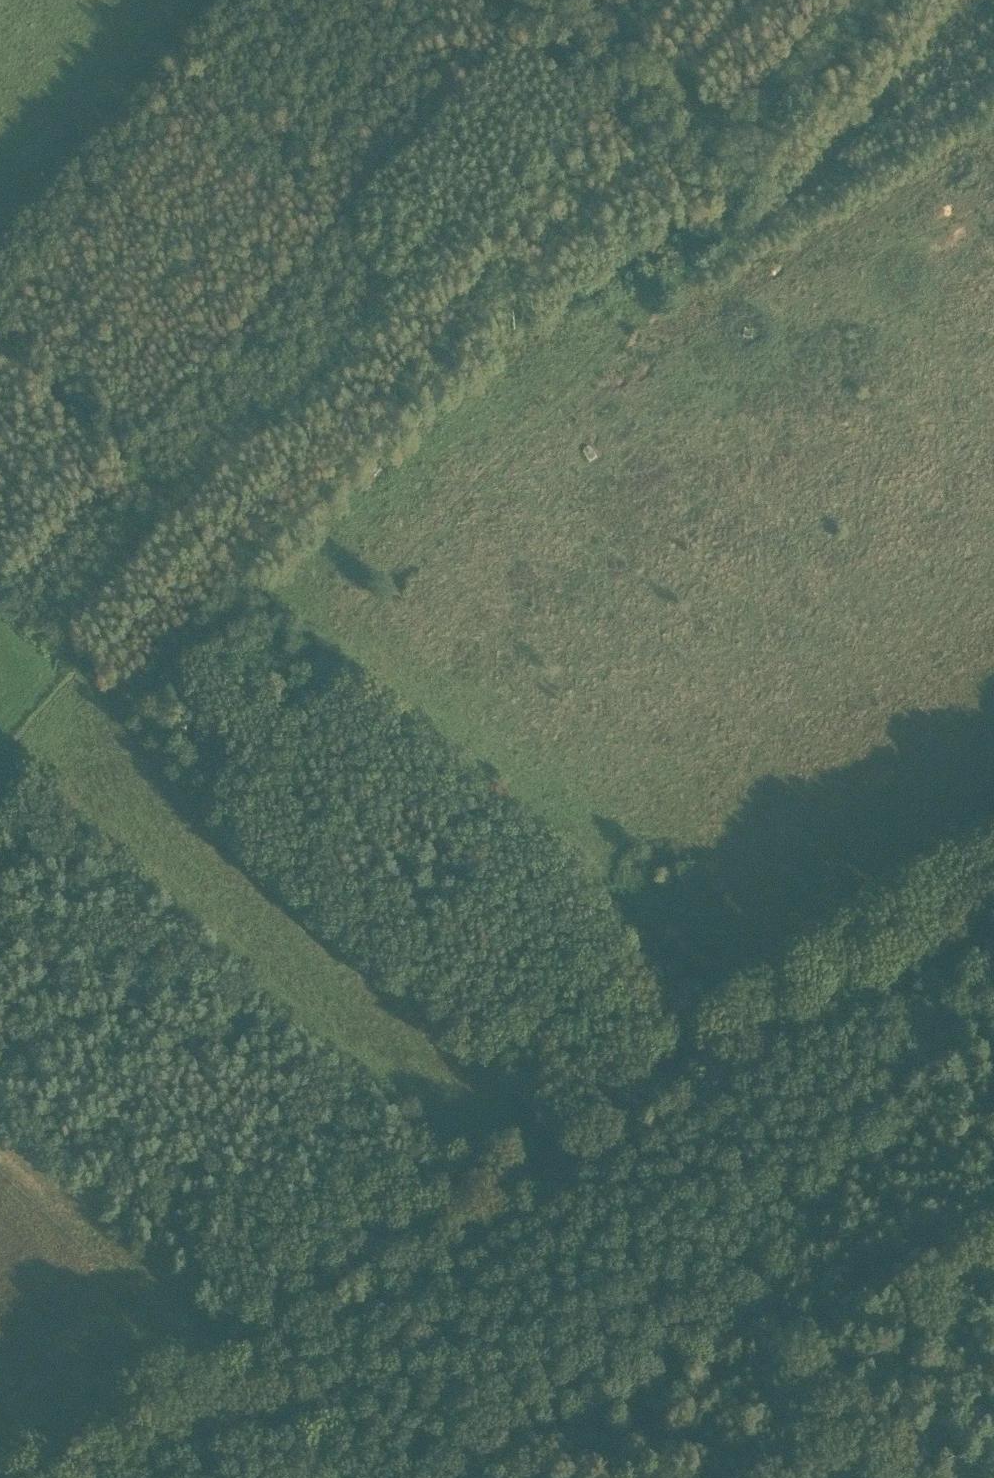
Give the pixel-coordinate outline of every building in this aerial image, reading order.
[(591,447),(587,447),(584,449),(583,452),(590,462),(598,457),(591,447)]
